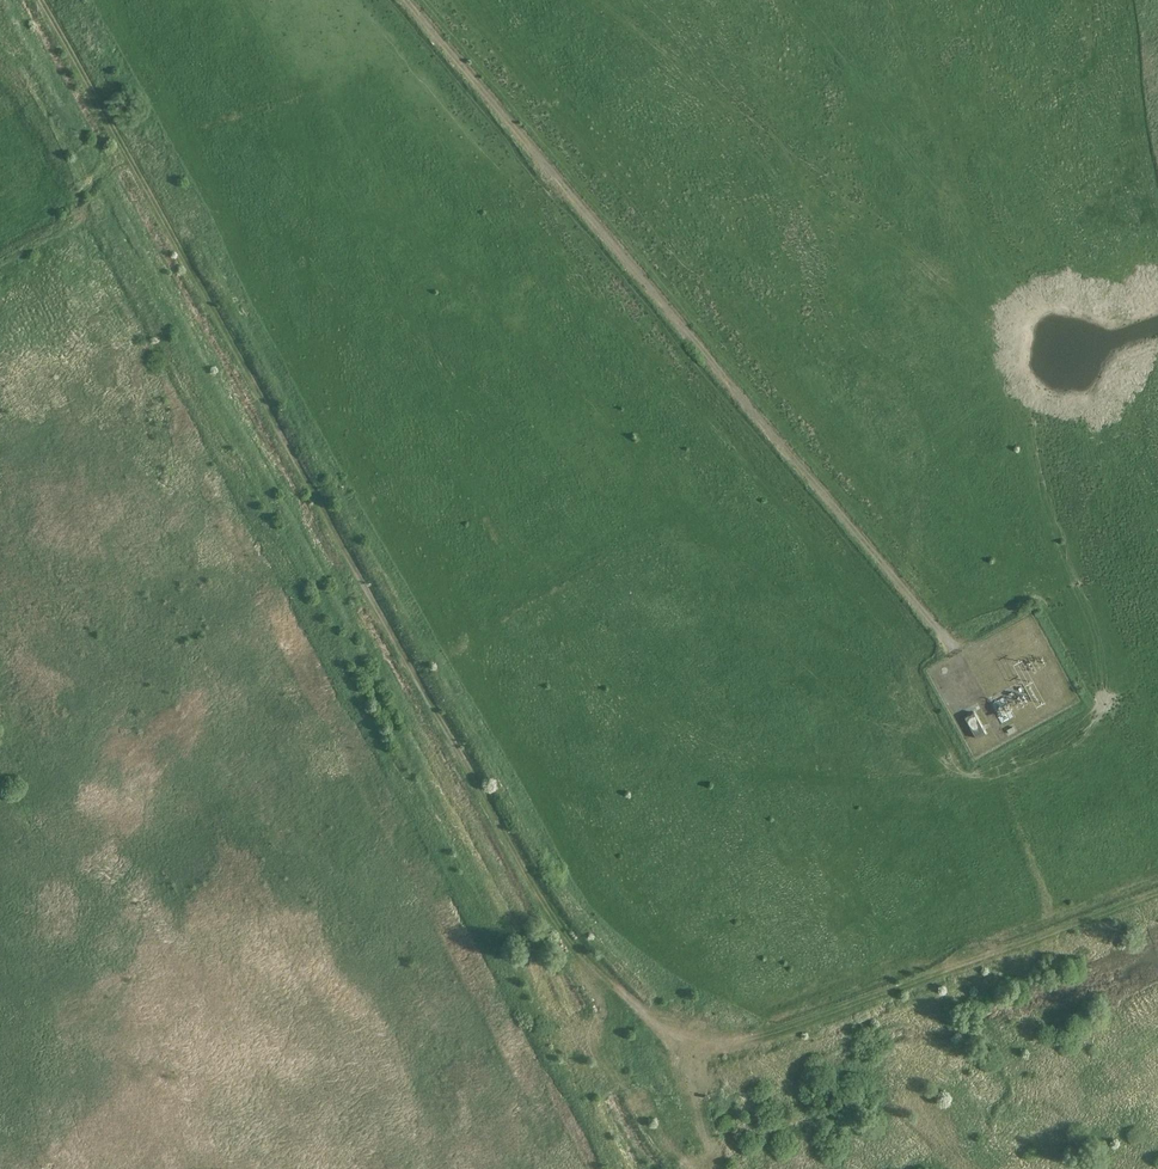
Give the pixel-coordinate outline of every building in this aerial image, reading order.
[(981,709),(971,713),(980,736),(990,732),(981,709)]
